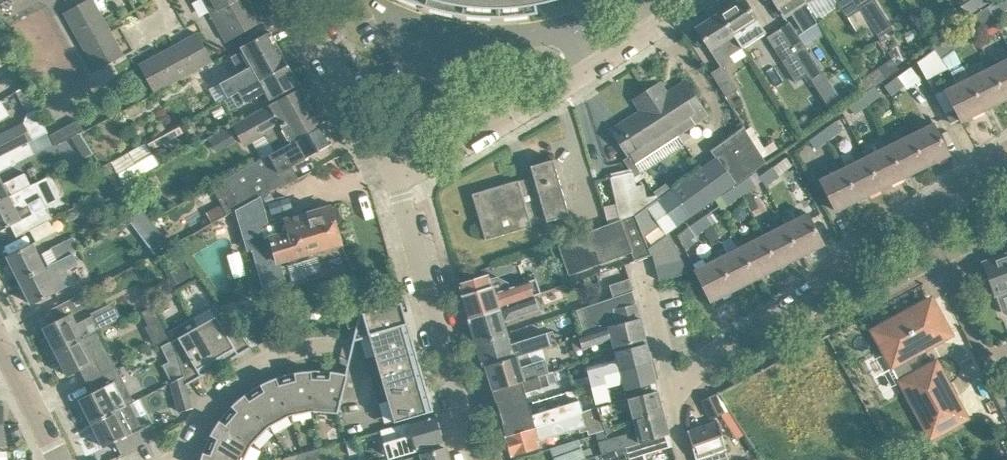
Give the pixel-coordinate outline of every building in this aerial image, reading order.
[(94,0),(84,0),(64,11),(96,69),(124,54),(94,0)] [(265,20),(254,0),(203,0),(226,41),(265,20)] [(766,32),(745,0),(738,0),(719,12),(742,48),(766,32)] [(783,15),(785,14),(787,17),(792,14),(803,32),(820,21),(807,0),(774,0),(783,15)] [(854,0),(838,0),(858,32),(870,24),(854,0)] [(870,24),(867,20),(873,16),(868,9),(874,5),(871,0),(854,0),(870,24)] [(1006,8),(1002,0),(996,0),(986,6),(993,16),(1006,8)] [(986,6),(972,14),(978,25),(993,16),(986,6)] [(719,12),(696,27),(721,66),(722,65),(731,59),(729,55),(742,48),(719,12)] [(790,21),(777,29),(792,53),(793,52),(795,51),(811,76),(821,70),(790,21)] [(792,53),(777,29),(766,36),(785,64),(795,57),(792,53)] [(947,39),(954,48),(967,39),(960,29),(947,39)] [(243,50),(231,56),(240,73),(220,83),(227,96),(287,64),(269,31),(241,47),(243,50)] [(212,60),(197,32),(139,63),(154,91),(212,60)] [(943,57),(954,48),(947,39),(936,47),(943,57)] [(10,58),(4,49),(0,51),(0,65),(10,58)] [(991,66),(1006,98),(1006,58),(991,66)] [(288,64),(287,64),(237,92),(223,100),(230,111),(244,103),(265,92),(270,100),(299,83),(288,64)] [(722,65),(721,66),(711,72),(726,96),(737,88),(722,65)] [(946,89),(961,121),(984,109),(962,66),(952,71),(957,83),(946,89)] [(1006,98),(991,66),(968,77),(984,109),(1006,98)] [(897,75),(884,85),(891,94),(905,84),(897,75)] [(881,79),(861,94),(868,104),(881,94),(875,84),(881,79)] [(660,82),(649,90),(677,134),(707,115),(685,81),(666,93),(660,82)] [(275,152),(322,125),(301,86),(233,123),(244,144),(264,133),(275,152)] [(625,131),(617,136),(634,162),(677,134),(649,90),(644,93),(647,97),(638,104),(642,110),(620,123),(625,131)] [(868,104),(861,94),(847,104),(854,113),(868,104)] [(1,101),(0,102),(0,118),(9,113),(1,101)] [(35,108),(27,112),(24,121),(0,133),(0,155),(39,135),(47,130),(35,108)] [(84,130),(78,119),(50,134),(56,145),(80,132),(84,130)] [(835,119),(822,129),(829,139),(843,129),(835,119)] [(933,122),(910,133),(926,166),(949,154),(933,122)] [(275,152),(212,186),(226,213),(298,177),(292,165),(332,143),(322,125),(275,152)] [(745,129),(744,127),(695,161),(700,168),(670,189),(665,183),(654,191),(656,195),(657,197),(659,196),(679,225),(721,194),(748,174),(766,161),(763,156),(745,129)] [(829,139),(822,129),(809,138),(816,148),(829,139)] [(84,157),(93,152),(80,132),(71,136),(84,157)] [(169,139),(165,132),(147,141),(151,148),(169,139)] [(926,166),(910,133),(888,144),(904,177),(926,166)] [(39,135),(0,155),(0,169),(34,152),(34,151),(45,146),(39,135)] [(145,142),(112,162),(125,184),(127,183),(152,168),(158,165),(145,142)] [(904,177),(888,144),(865,155),(881,188),(904,177)] [(881,188),(865,155),(843,166),(859,199),(881,188)] [(472,193),(485,239),(531,226),(531,224),(546,219),(547,221),(570,214),(553,158),(531,165),(537,186),(521,190),(518,179),(472,193)] [(772,165),(759,175),(762,180),(766,185),(779,175),(772,165)] [(859,199),(843,166),(820,178),(836,210),(859,199)] [(135,196),(160,181),(152,168),(127,183),(135,196)] [(0,178),(0,200),(12,194),(31,184),(25,171),(2,183),(0,178)] [(636,185),(633,171),(613,176),(622,218),(639,212),(649,249),(670,234),(669,232),(679,225),(659,196),(657,197),(656,195),(647,197),(644,183),(636,185)] [(735,185),(742,194),(762,180),(759,175),(756,171),(735,185)] [(12,194),(0,200),(0,230),(11,225),(17,236),(27,231),(30,229),(31,230),(50,221),(49,219),(53,217),(46,205),(20,219),(14,207),(41,193),(35,182),(12,194)] [(722,195),(728,204),(742,194),(735,185),(722,195)] [(334,204),(311,211),(271,222),(271,223),(268,225),(264,210),(240,223),(248,250),(253,249),(265,293),(279,289),(276,279),(282,277),(278,261),(341,243),(335,224),(340,222),(342,218),(338,207),(334,204)] [(718,220),(711,210),(697,220),(704,230),(718,220)] [(639,212),(622,218),(557,242),(570,275),(592,267),(632,251),(635,260),(651,255),(649,249),(639,212)] [(808,212),(785,223),(785,224),(801,255),(824,244),(808,212)] [(704,230),(697,220),(683,229),(691,239),(704,230)] [(55,230),(50,221),(31,230),(36,240),(55,230)] [(801,255),(785,224),(763,235),(779,267),(801,255)] [(682,260),(670,234),(649,249),(651,255),(652,254),(656,266),(682,260)] [(7,255),(19,278),(79,249),(73,235),(50,247),(50,248),(39,255),(32,242),(7,255)] [(779,267),(763,235),(740,246),(756,278),(779,267)] [(756,278),(740,246),(718,257),(734,289),(756,278)] [(180,254),(179,253),(163,261),(175,283),(191,274),(180,254)] [(988,275),(991,280),(995,294),(996,293),(1003,311),(1006,310),(1006,253),(984,262),(988,275)] [(19,278),(32,304),(57,291),(51,279),(73,267),(68,255),(19,278)] [(734,289),(718,257),(695,269),(711,301),(734,289)] [(688,272),(682,260),(656,266),(659,280),(688,272)] [(489,273),(459,282),(463,294),(462,294),(468,317),(534,294),(546,290),(543,278),(495,293),(489,273)] [(633,289),(629,278),(608,284),(612,296),(633,289)] [(538,308),(534,294),(468,317),(476,341),(507,331),(503,319),(538,308)] [(872,329),(882,347),(885,353),(880,355),(895,384),(900,381),(930,437),(967,417),(936,360),(914,372),(907,358),(951,334),(932,299),(910,311),(911,314),(905,317),(902,313),(872,329)] [(92,314),(77,322),(72,312),(43,326),(55,351),(98,329),(121,317),(113,301),(90,312),(92,314)] [(645,339),(636,303),(613,308),(617,322),(579,334),(579,335),(571,337),(574,349),(582,347),(582,348),(612,339),(614,346),(645,339)] [(159,342),(171,336),(157,306),(144,312),(159,342)] [(237,329),(224,310),(198,325),(193,317),(192,317),(219,365),(239,354),(227,333),(235,329),(237,329)] [(383,330),(408,323),(404,311),(397,313),(373,320),(357,324),(353,340),(355,340),(355,339),(384,331),(383,330)] [(219,365),(192,317),(169,331),(174,339),(180,361),(189,355),(200,376),(219,365)] [(414,344),(408,323),(383,330),(384,331),(390,352),(414,344)] [(115,364),(98,329),(55,351),(68,375),(80,369),(85,379),(115,364)] [(510,343),(507,331),(476,341),(483,366),(486,365),(528,350),(550,343),(546,332),(510,343)] [(651,362),(646,342),(615,351),(617,358),(587,366),(590,374),(572,379),(573,383),(591,379),(651,362)] [(420,366),(414,344),(390,352),(396,373),(420,366)] [(532,362),(528,350),(486,365),(493,389),(545,372),(552,370),(551,366),(547,367),(544,358),(532,362)] [(656,381),(651,362),(591,379),(598,406),(612,402),(657,389),(656,381)] [(427,387),(420,366),(396,373),(402,395),(427,387)] [(133,401),(117,367),(87,382),(91,392),(79,398),(91,422),(122,407),(130,403),(133,401)] [(313,410),(310,373),(297,374),(297,371),(285,374),(276,377),(289,415),(313,410)] [(332,371),(310,371),(310,373),(313,410),(338,412),(348,376),(332,373),(332,371)] [(548,384),(545,372),(493,389),(500,412),(528,403),(525,391),(548,384)] [(183,375),(169,382),(178,412),(193,408),(183,375)] [(244,393),(268,426),(289,415),(276,377),(274,378),(276,380),(264,385),(262,383),(244,393)] [(433,410),(427,387),(402,395),(408,417),(433,410)] [(598,406),(603,422),(605,429),(606,433),(619,423),(633,419),(631,409),(633,417),(651,412),(653,417),(664,414),(657,389),(598,406)] [(219,420),(252,444),(268,426),(244,394),(243,394),(245,397),(235,406),(233,403),(219,420)] [(728,411),(718,394),(705,402),(713,417),(722,414),(728,411)] [(122,407),(91,422),(104,447),(127,435),(142,427),(130,403),(122,407)] [(532,414),(528,403),(500,412),(507,434),(559,419),(556,407),(532,414)] [(507,434),(505,435),(511,456),(541,446),(539,439),(579,427),(580,431),(587,429),(588,433),(605,429),(598,406),(559,419),(507,434)] [(722,414),(737,437),(741,434),(728,411),(722,414)] [(653,417),(651,412),(633,417),(633,419),(636,431),(598,441),(601,452),(625,446),(669,433),(664,414),(653,417)] [(444,441),(436,414),(395,425),(399,439),(386,443),(390,457),(444,441)] [(219,420),(215,433),(212,434),(201,454),(205,455),(223,459),(243,459),(252,444),(219,420)] [(688,430),(696,459),(732,459),(718,420),(688,430)] [(142,427),(127,435),(134,447),(154,437),(157,436),(150,423),(142,427)] [(672,446),(669,433),(625,446),(630,459),(645,454),(672,446)] [(349,455),(357,452),(353,438),(345,440),(349,455)] [(320,447),(311,449),(307,459),(317,459),(320,447)] [(445,447),(422,454),(404,459),(404,457),(402,458),(403,459),(449,459),(445,447)]
